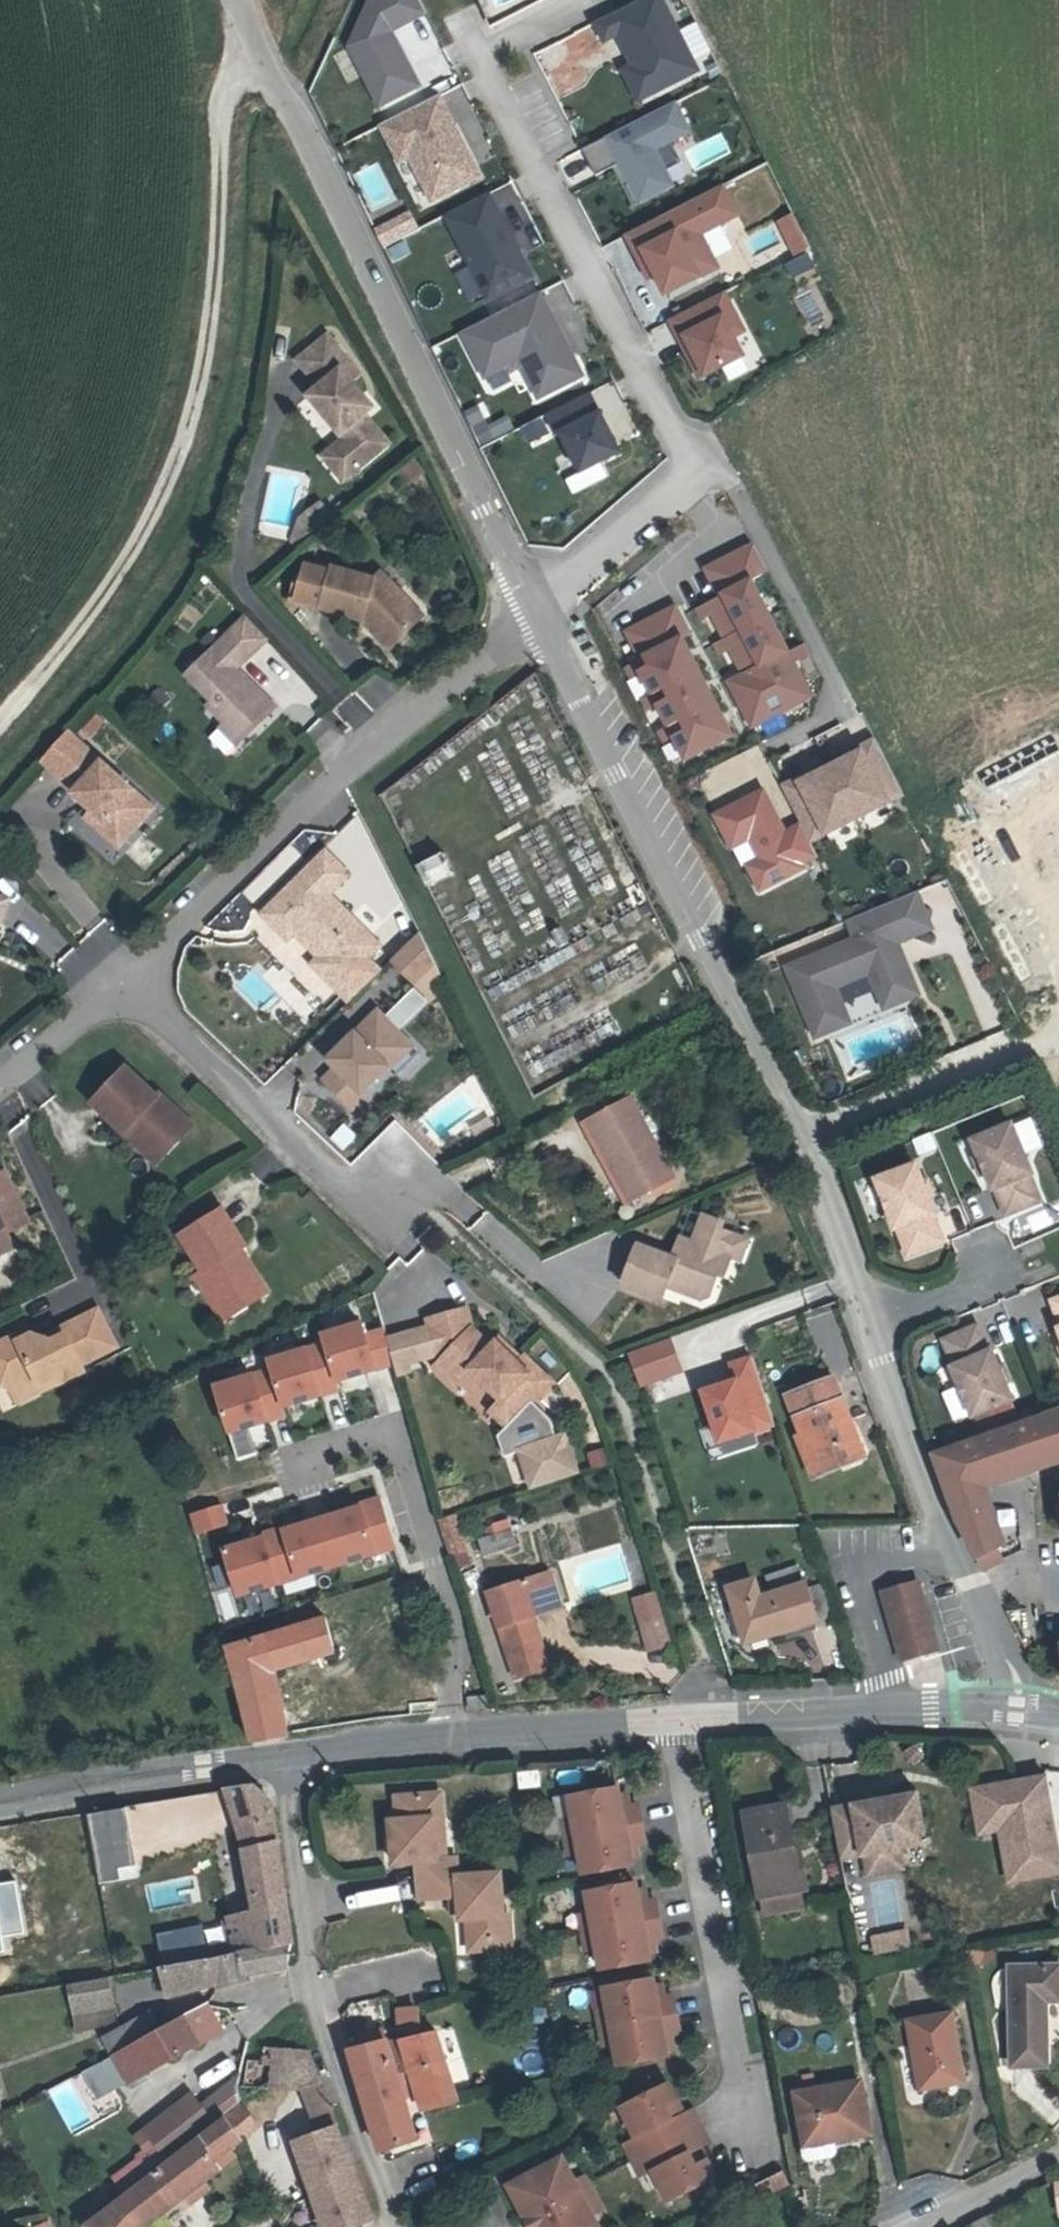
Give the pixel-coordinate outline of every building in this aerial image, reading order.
[(420,0),(372,0),(350,46),(380,106),(419,85),(398,45),(393,47),(385,33),(427,12),(420,0)] [(634,65),(635,66),(640,64),(654,92),(698,70),(662,0),(639,0),(625,7),(634,25),(618,33),(618,34),(634,65)] [(625,7),(596,22),(605,41),(618,34),(618,33),(634,25),(625,7)] [(624,70),(640,100),(654,92),(640,64),(635,66),(634,65),(624,70)] [(439,96),(381,125),(392,147),(402,142),(432,202),(481,177),(454,124),(444,129),(440,121),(449,116),(439,96)] [(674,103),(583,150),(596,176),(622,163),(632,183),(625,186),(635,205),(672,186),(654,150),(689,132),(674,103)] [(723,185),(627,235),(642,265),(648,261),(666,295),(719,268),(702,235),(739,215),(723,185)] [(489,193),(446,215),(488,298),(531,276),(489,193)] [(383,247),(418,228),(407,207),(372,226),(383,247)] [(773,221),(793,256),(809,246),(789,211),(773,221)] [(790,276),(814,266),(808,251),(784,261),(790,276)] [(540,293),(463,331),(485,376),(507,365),(501,354),(519,345),(526,361),(522,363),(538,397),(582,375),(540,293)] [(723,293),(670,320),(700,378),(743,356),(733,337),(743,332),(723,293)] [(329,342),(299,367),(321,393),(310,402),(345,445),(334,455),(354,479),(390,450),(363,417),(367,415),(359,406),(364,402),(340,373),(349,366),(329,342)] [(590,392),(547,414),(558,435),(562,433),(582,472),(621,452),(590,392)] [(322,510),(302,527),(314,542),(335,525),(322,510)] [(720,670),(745,727),(814,698),(794,652),(787,654),(755,579),(768,574),(754,541),(699,564),(714,597),(688,608),(702,639),(708,636),(722,669),(720,670)] [(296,605),(321,612),(331,578),(306,571),(296,605)] [(373,586),(332,574),(331,578),(321,612),(320,614),(361,626),(375,630),(370,636),(389,654),(415,629),(391,604),(398,597),(380,579),(373,586)] [(422,622),(398,597),(391,604),(415,629),(422,622)] [(626,665),(669,762),(730,736),(671,604),(620,626),(636,661),(626,665)] [(231,639),(252,661),(268,645),(247,624),(231,639)] [(231,639),(188,682),(213,707),(209,712),(226,729),(243,746),(276,713),(238,674),(252,661),(231,639)] [(243,746),(226,729),(221,734),(238,750),(243,746)] [(44,766),(64,783),(90,755),(70,737),(44,766)] [(802,788),(788,797),(802,825),(811,842),(904,794),(880,748),(864,757),(861,752),(800,783),(802,788)] [(154,809),(90,755),(64,783),(78,796),(75,799),(94,816),(127,845),(154,809)] [(764,791),(716,816),(733,848),(750,839),(761,860),(748,866),(761,891),(804,869),(802,864),(818,856),(811,842),(802,825),(783,834),(778,825),(781,824),(764,791)] [(127,845),(94,816),(88,824),(121,852),(127,845)] [(325,850),(262,917),(287,943),(303,927),(327,952),(319,960),(311,967),(336,992),(379,949),(328,898),(348,878),(325,850)] [(443,853),(418,865),(428,885),(452,873),(443,853)] [(916,890),(895,900),(904,919),(891,925),(898,941),(932,926),(916,890)] [(10,898),(0,894),(0,927),(10,898)] [(857,939),(789,970),(820,1038),(854,1023),(838,988),(872,972),(888,1008),(922,992),(898,941),(891,925),(904,919),(895,900),(848,921),(857,939)] [(303,927),(294,936),(319,960),(327,952),(303,927)] [(420,941),(419,938),(392,965),(413,986),(436,972),(420,941)] [(373,1011),(319,1064),(331,1077),(323,1084),(351,1113),(365,1100),(362,1096),(386,1070),(382,1065),(404,1043),(373,1011)] [(414,1052),(404,1043),(382,1065),(386,1070),(391,1075),(414,1052)] [(121,1066),(85,1101),(125,1137),(131,1130),(158,1154),(173,1137),(180,1143),(193,1129),(121,1066)] [(630,1098),(581,1123),(624,1202),(673,1178),(630,1098)] [(1005,1129),(966,1146),(973,1163),(979,1177),(987,1195),(989,1194),(1000,1220),(1035,1205),(1023,1180),(1026,1178),(1005,1129)] [(131,1130),(125,1137),(159,1167),(180,1143),(173,1137),(158,1154),(131,1130)] [(973,1163),(968,1165),(974,1180),(979,1177),(973,1163)] [(0,1172),(0,1257),(16,1250),(9,1235),(29,1226),(2,1171),(0,1172)] [(910,1171),(870,1186),(890,1236),(892,1235),(903,1261),(937,1248),(927,1222),(929,1221),(922,1203),(917,1189),(910,1171)] [(922,1188),(917,1189),(922,1203),(927,1201),(922,1188)] [(222,1215),(182,1240),(205,1275),(230,1313),(246,1302),(255,1306),(271,1296),(248,1262),(246,1264),(241,1255),(248,1250),(222,1215)] [(637,1247),(621,1287),(662,1303),(667,1291),(701,1304),(708,1299),(733,1237),(720,1232),(723,1226),(703,1218),(692,1245),(680,1240),(677,1249),(681,1250),(676,1262),(637,1247)] [(748,1243),(733,1237),(717,1278),(723,1280),(731,1260),(740,1263),(748,1243)] [(230,1313),(205,1275),(198,1280),(227,1324),(255,1306),(246,1302),(230,1313)] [(1048,1305),(1058,1332),(1055,1333),(1058,1344),(1058,1301),(1048,1305)] [(468,1309),(423,1314),(431,1333),(439,1359),(441,1368),(452,1365),(468,1380),(471,1377),(502,1406),(492,1417),(508,1433),(495,1436),(502,1459),(518,1453),(557,1444),(551,1425),(533,1407),(551,1387),(525,1362),(522,1366),(514,1358),(510,1361),(497,1348),(492,1353),(473,1335),(468,1309)] [(0,1348),(0,1391),(8,1394),(10,1392),(35,1380),(39,1390),(56,1382),(59,1388),(60,1389),(85,1377),(81,1369),(118,1350),(104,1311),(63,1332),(67,1339),(54,1346),(43,1342),(34,1339),(21,1345),(18,1339),(0,1348)] [(357,1320),(310,1332),(316,1343),(338,1386),(396,1369),(386,1336),(368,1341),(357,1320)] [(421,1328),(386,1336),(396,1369),(396,1371),(407,1368),(430,1361),(421,1328)] [(439,1359),(431,1333),(421,1328),(430,1361),(439,1359)] [(974,1331),(939,1347),(951,1372),(948,1374),(971,1422),(1009,1406),(1002,1388),(988,1356),(985,1357),(974,1331)] [(63,1332),(43,1342),(54,1346),(67,1339),(63,1332)] [(637,1386),(681,1372),(670,1336),(625,1350),(637,1386)] [(274,1374),(285,1411),(341,1394),(338,1386),(316,1343),(262,1361),(274,1374)] [(775,1427),(753,1360),(731,1368),(737,1384),(703,1395),(719,1446),(775,1427)] [(441,1368),(436,1373),(456,1393),(468,1380),(452,1365),(441,1368)] [(407,1368),(396,1371),(399,1382),(409,1379),(407,1368)] [(1000,1371),(995,1373),(1002,1388),(1007,1386),(1000,1371)] [(207,1384),(221,1436),(288,1419),(285,1411),(274,1374),(207,1384)] [(797,1438),(811,1484),(864,1457),(853,1430),(849,1432),(837,1404),(842,1403),(832,1379),(787,1397),(802,1437),(797,1438)] [(35,1380),(10,1392),(18,1408),(59,1388),(56,1382),(39,1390),(35,1380)] [(948,1490),(983,1478),(1002,1472),(1029,1463),(1058,1452),(1058,1412),(1046,1417),(935,1454),(943,1477),(948,1490)] [(518,1453),(531,1495),(577,1482),(565,1442),(557,1444),(518,1453)] [(586,1450),(589,1466),(607,1463),(603,1447),(586,1450)] [(983,1478),(948,1490),(951,1499),(956,1511),(960,1519),(994,1508),(983,1478)] [(394,1549),(379,1498),(359,1506),(360,1509),(285,1532),(284,1529),(264,1535),(265,1539),(225,1550),(238,1596),(394,1549)] [(224,1508),(193,1517),(199,1536),(229,1527),(224,1508)] [(994,1508),(960,1519),(987,1570),(1005,1562),(1001,1551),(1008,1547),(994,1508)] [(458,1512),(439,1516),(450,1569),(468,1566),(458,1512)] [(517,1549),(553,1538),(549,1523),(513,1534),(517,1549)] [(510,1535),(476,1545),(481,1561),(515,1551),(510,1535)] [(548,1571),(485,1589),(513,1680),(546,1671),(531,1624),(528,1613),(555,1606),(548,1571)] [(711,1590),(740,1648),(820,1623),(803,1574),(758,1591),(750,1572),(711,1590)] [(943,1639),(923,1579),(913,1581),(933,1642),(943,1639)] [(913,1581),(886,1589),(906,1650),(933,1642),(913,1581)] [(657,1604),(638,1610),(645,1633),(665,1627),(657,1604)] [(558,1616),(555,1606),(528,1613),(531,1624),(558,1616)] [(245,1723),(246,1727),(280,1720),(266,1657),(329,1636),(324,1619),(324,1615),(307,1614),(290,1614),(258,1623),(222,1632),(245,1723)] [(645,1633),(653,1658),(672,1652),(665,1627),(645,1633)] [(484,1698),(464,1699),(465,1710),(485,1708),(484,1698)] [(272,1773),(237,1777),(239,1797),(248,1826),(283,1814),(280,1795),(272,1773)] [(546,1799),(545,1790),(534,1792),(535,1801),(546,1799)] [(443,1794),(411,1797),(413,1819),(403,1820),(395,1821),(399,1863),(421,1862),(424,1898),(455,1896),(463,1895),(464,1910),(465,1917),(471,1916),(479,1916),(481,1938),(514,1936),(512,1912),(506,1912),(503,1872),(462,1874),(461,1856),(449,1857),(440,1858),(437,1817),(446,1817),(443,1794)] [(633,1815),(630,1803),(628,1794),(580,1802),(584,1823),(587,1842),(653,1830),(650,1812),(641,1814),(633,1815)] [(863,1804),(872,1857),(936,1847),(927,1795),(863,1804)] [(411,1797),(400,1798),(403,1820),(413,1819),(411,1797)] [(641,1814),(638,1802),(630,1803),(633,1815),(641,1814)] [(773,1899),(777,1919),(814,1912),(810,1892),(820,1891),(814,1859),(809,1860),(798,1806),(756,1814),(771,1898),(773,1899)] [(977,1816),(988,1881),(1031,1874),(1024,1834),(1029,1833),(1024,1808),(977,1816)] [(300,1940),(283,1814),(248,1826),(262,1913),(267,1945),(300,1940)] [(446,1817),(437,1817),(440,1858),(449,1857),(446,1817)] [(587,1842),(584,1823),(573,1825),(576,1844),(587,1842)] [(117,1829),(120,1871),(133,1870),(129,1828),(117,1829)] [(639,1850),(647,1849),(656,1848),(653,1830),(587,1842),(591,1860),(595,1881),(643,1873),(641,1863),(639,1850)] [(576,1844),(580,1862),(591,1860),(587,1842),(576,1844)] [(639,1850),(641,1863),(649,1862),(647,1849),(639,1850)] [(667,1908),(658,1909),(650,1911),(647,1899),(646,1889),(597,1897),(601,1919),(605,1937),(670,1926),(667,1908)] [(463,1895),(455,1896),(456,1910),(464,1910),(463,1895)] [(658,1909),(655,1897),(647,1899),(650,1911),(658,1909)] [(242,1949),(267,1945),(262,1913),(237,1917),(242,1949)] [(479,1916),(471,1916),(474,1947),(514,1944),(514,1936),(481,1938),(479,1916)] [(605,1937),(601,1919),(590,1921),(594,1939),(605,1937)] [(659,1959),(656,1947),(664,1945),(673,1943),(670,1926),(605,1937),(608,1955),(612,1976),(660,1968),(659,1959)] [(915,1936),(883,1941),(885,1955),(918,1949),(915,1936)] [(594,1939),(597,1957),(608,1955),(605,1937),(594,1939)] [(242,1949),(170,1961),(176,1989),(220,1981),(221,1985),(263,1977),(262,1969),(293,1964),(300,1940),(267,1945),(242,1949)] [(656,1947),(659,1959),(667,1958),(664,1945),(656,1947)] [(170,1961),(161,1964),(166,1991),(176,1989),(170,1961)] [(113,1969),(108,1970),(115,2002),(122,2000),(118,1983),(116,1969),(113,1969)] [(108,1970),(77,1976),(81,2001),(105,1996),(106,2004),(115,2002),(108,1970)] [(1020,2070),(1055,2070),(1055,2007),(1058,2007),(1058,1973),(1019,1973),(1020,2070)] [(684,2004),(675,2005),(667,2007),(664,1995),(663,1985),(615,1993),(618,2014),(622,2033),(687,2021),(684,2004)] [(675,2005),(673,1993),(664,1995),(667,2007),(675,2005)] [(81,2001),(78,2002),(83,2026),(110,2021),(106,2004),(105,1996),(81,2001)] [(165,2026),(182,2050),(203,2038),(226,2024),(213,1999),(165,2026)] [(405,2004),(408,2033),(425,2029),(423,2003),(405,2004)] [(119,2051),(141,2039),(165,2026),(154,2008),(134,2021),(111,2034),(119,2051)] [(622,2033),(618,2014),(607,2017),(611,2035),(622,2033)] [(917,2022),(928,2093),(972,2085),(960,2015),(917,2022)] [(676,2054),(673,2042),(681,2041),(690,2039),(687,2021),(622,2033),(625,2051),(629,2072),(671,2065),(677,2064),(676,2054)] [(390,2023),(368,2028),(371,2041),(393,2036),(390,2023)] [(203,2038),(207,2047),(231,2033),(226,2024),(203,2038)] [(412,2090),(407,2068),(420,2065),(426,2086),(431,2105),(463,2097),(447,2033),(445,2025),(438,2027),(425,2029),(408,2033),(393,2036),(371,2041),(358,2044),(370,2086),(377,2111),(386,2146),(397,2143),(423,2137),(417,2109),(412,2090)] [(141,2039),(119,2051),(134,2076),(182,2050),(165,2026),(141,2039)] [(611,2035),(614,2053),(625,2051),(622,2033),(611,2035)] [(673,2042),(676,2054),(684,2053),(681,2041),(673,2042)] [(313,2055),(276,2046),(272,2045),(269,2059),(255,2058),(252,2082),(310,2089),(325,2130),(304,2138),(332,2226),(368,2226),(370,2226),(380,2222),(321,2074),(313,2055)] [(407,2068),(412,2090),(426,2086),(420,2065),(407,2068)] [(194,2083),(204,2096),(223,2083),(212,2068),(193,2082),(194,2083)] [(204,2096),(218,2116),(236,2102),(223,2083),(204,2096)] [(840,2137),(841,2143),(878,2137),(868,2084),(804,2096),(812,2141),(840,2137)] [(14,2106),(8,2085),(0,2088),(0,2109),(14,2106)] [(628,2112),(643,2142),(651,2159),(706,2131),(697,2114),(690,2119),(676,2125),(671,2113),(684,2106),(674,2088),(628,2112)] [(153,2226),(229,2164),(223,2155),(236,2144),(265,2122),(250,2101),(99,2221),(103,2226),(154,2226),(153,2226)] [(690,2119),(684,2106),(671,2113),(676,2125),(690,2119)] [(659,2175),(675,2205),(721,2182),(712,2164),(700,2170),(694,2158),(705,2152),(715,2148),(706,2131),(651,2159),(659,2175)] [(651,2159),(643,2142),(631,2148),(639,2164),(651,2159)] [(243,2153),(236,2144),(223,2155),(229,2164),(243,2153)] [(694,2158),(700,2170),(712,2164),(705,2152),(694,2158)] [(651,2159),(639,2164),(648,2181),(659,2175),(651,2159)] [(571,2165),(517,2189),(532,2223),(563,2209),(571,2224),(564,2226),(599,2226),(598,2224),(590,2206),(582,2188),(573,2170),(571,2165)] [(600,2201),(593,2188),(592,2184),(582,2188),(590,2206),(600,2201)] [(771,2199),(765,2188),(744,2199),(750,2210),(771,2199)] [(590,2206),(598,2224),(608,2219),(600,2201),(590,2206)] [(563,2209),(532,2223),(534,2226),(564,2226),(571,2224),(563,2209)] [(35,2226),(55,2226),(51,2218),(34,2225),(35,2226)]
